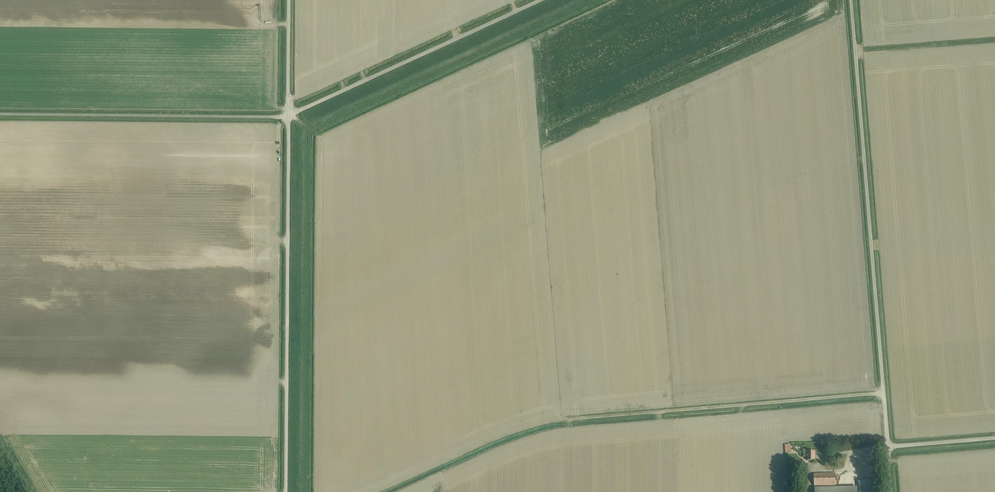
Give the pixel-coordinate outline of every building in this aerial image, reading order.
[(807,461),(815,461),(815,451),(808,451),(808,450),(803,450),(803,451),(804,451),(804,457),(806,457),(806,458),(807,458),(807,461)] [(814,474),(815,486),(835,485),(835,474),(814,474)] [(860,491),(877,491),(876,480),(859,481),(860,491)]
